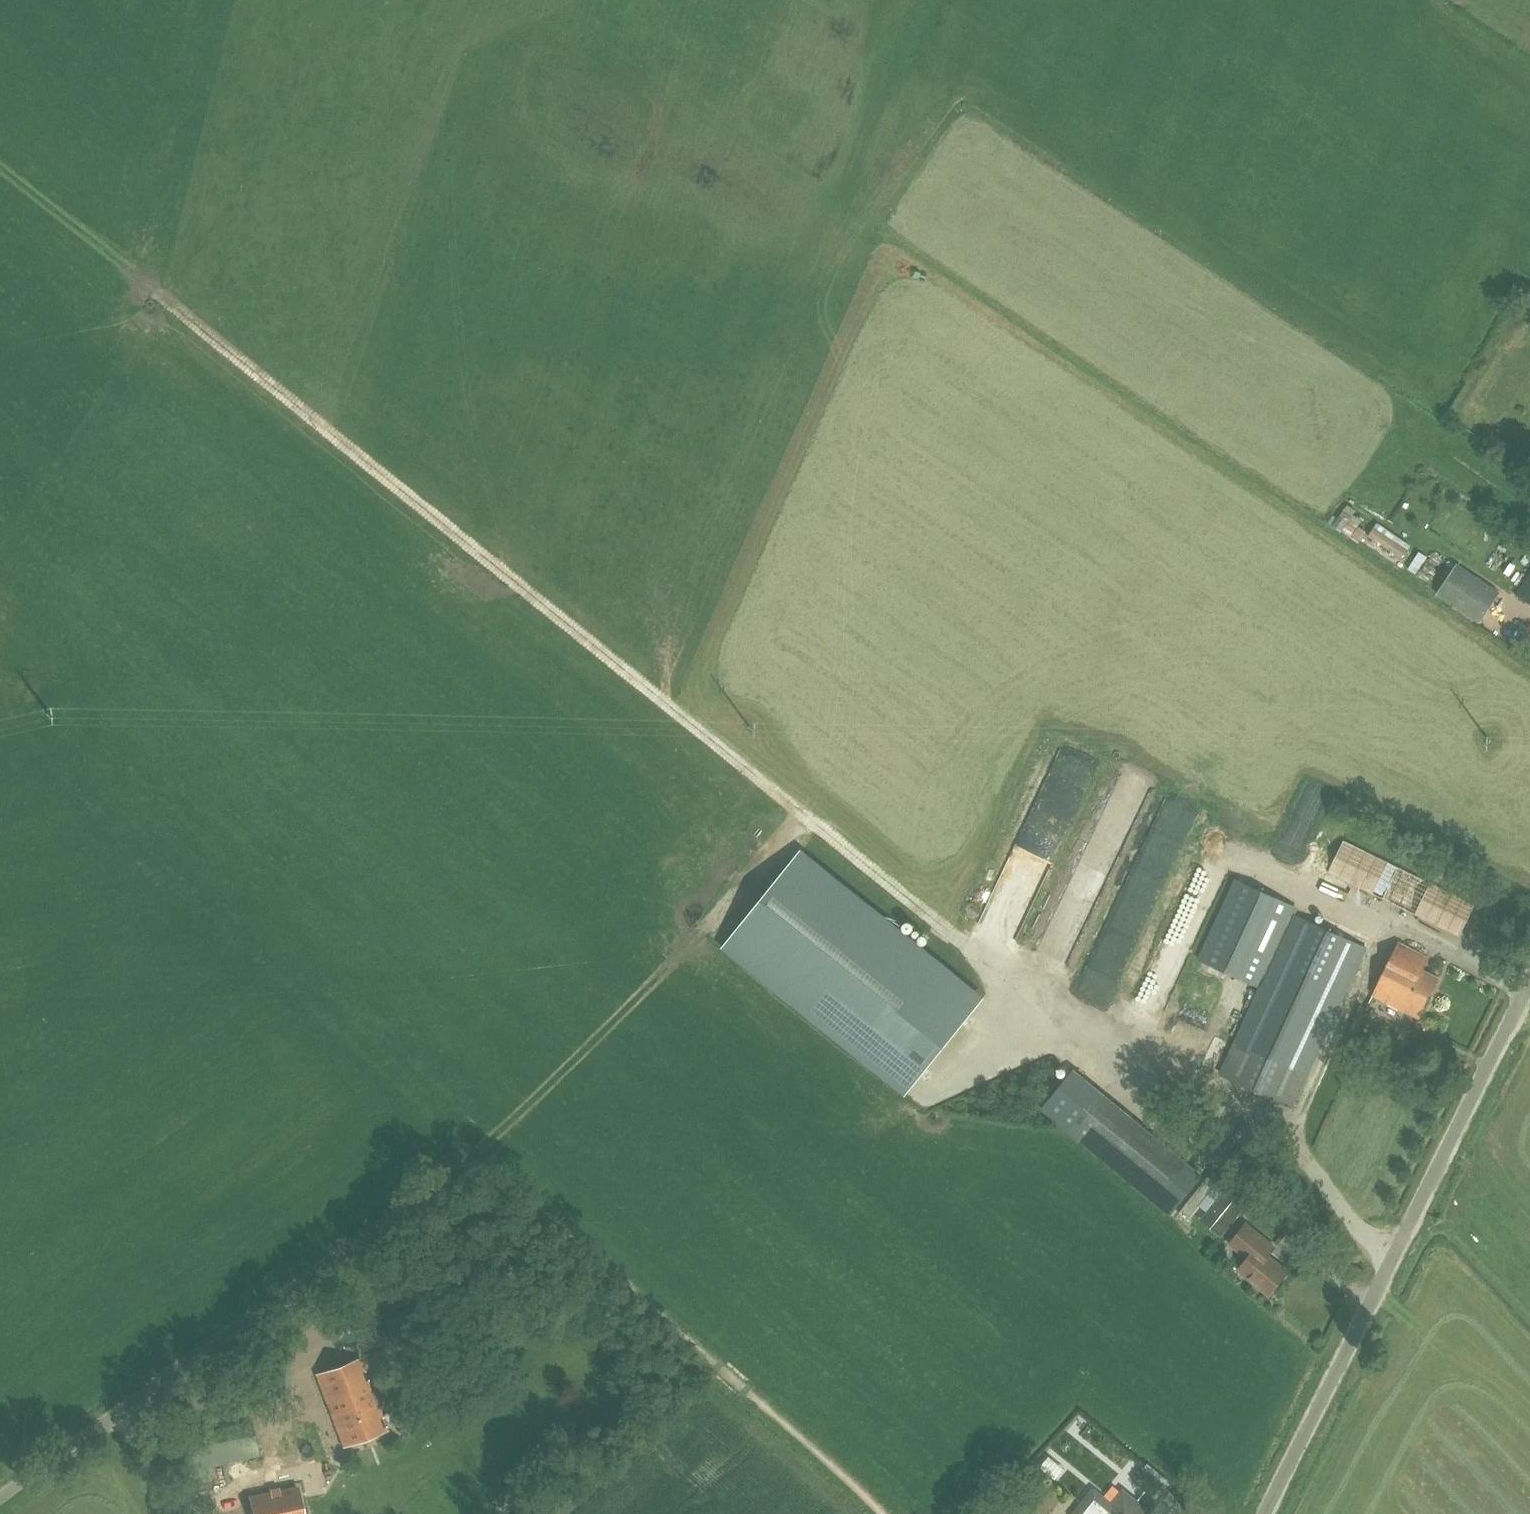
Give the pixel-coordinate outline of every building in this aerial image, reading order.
[(1342,503),(1331,529),(1357,540),(1362,530),(1356,527),(1362,512),(1342,503)] [(1401,556),(1407,547),(1374,525),(1368,534),(1401,556)] [(1436,594),(1480,622),(1500,591),(1456,563),(1436,594)] [(1525,579),(1521,577),(1515,587),(1519,590),(1516,594),(1529,602),(1529,571),(1525,579)] [(1057,745),(998,886),(1033,901),(1093,759),(1057,745)] [(1107,807),(1134,817),(1147,780),(1120,770),(1107,807)] [(905,1092),(981,998),(801,853),(725,947),(905,1092)] [(1218,1074),(1291,1107),(1365,947),(1293,914),(1297,906),(1241,880),(1205,961),(1259,987),(1218,1074)] [(1411,921),(1405,933),(1418,939),(1422,941),(1423,938),(1434,944),(1433,946),(1438,949),(1451,955),(1467,921),(1422,899),(1416,911),(1411,921)] [(1420,1018),(1440,978),(1422,969),(1428,957),(1399,942),(1372,994),(1420,1018)] [(1100,1094),(1069,1131),(1154,1201),(1184,1163),(1100,1094)] [(1227,1187),(1219,1196),(1206,1212),(1201,1218),(1222,1235),(1241,1211),(1243,1210),(1248,1205),(1247,1202),(1242,1197),(1240,1198),(1227,1187)] [(1274,1247),(1246,1223),(1230,1243),(1247,1258),(1238,1269),(1268,1294),(1285,1274),(1272,1263),(1274,1260),(1267,1255),(1274,1247)] [(344,1447),(387,1430),(360,1357),(316,1374),(344,1447)] [(1039,1467),(1055,1480),(1064,1469),(1049,1456),(1039,1467)] [(1134,1479),(1156,1497),(1165,1486),(1143,1468),(1134,1479)] [(1083,1503),(1097,1513),(1152,1513),(1153,1513),(1124,1490),(1112,1505),(1094,1490),(1083,1503)] [(262,1506),(264,1513),(312,1513),(309,1497),(262,1506)] [(1083,1503),(1074,1513),(1097,1513),(1083,1503)]
